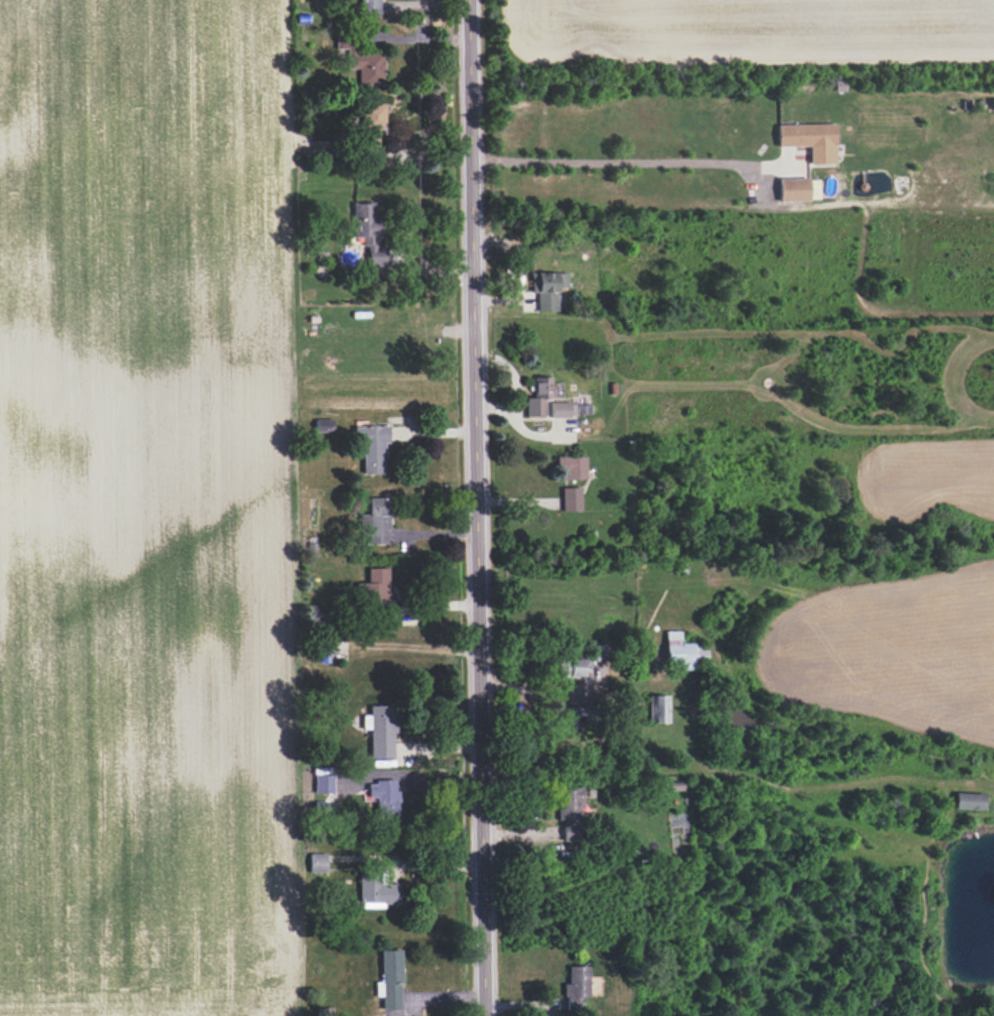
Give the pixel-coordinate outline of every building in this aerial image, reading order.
[(382,86),(383,54),(350,53),(349,69),(358,69),(358,85),(382,86)] [(385,132),(384,104),(362,104),(363,148),(378,148),(377,132),(385,132)] [(776,125),(777,148),(808,148),(809,164),(835,164),(834,123),(776,125)] [(821,200),(820,178),(778,180),(778,201),(821,200)] [(352,204),(353,238),(361,238),(362,248),(366,248),(366,268),(386,267),(386,246),(375,247),(375,238),(379,238),(379,216),(374,216),(374,203),(352,204)] [(530,273),(531,293),(537,292),(537,311),(558,311),(557,289),(567,288),(567,273),(530,273)] [(553,377),(533,377),(534,398),(526,398),(526,416),(545,416),(545,397),(553,397),(553,377)] [(551,418),(576,417),(575,402),(551,403),(551,418)] [(363,474),(384,474),(383,444),(388,444),(388,426),(354,426),(354,439),(362,439),(363,474)] [(586,456),(557,457),(557,469),(563,469),(563,480),(586,479),(586,456)] [(562,511),(581,511),(581,487),(562,488),(562,511)] [(387,497),(368,498),(368,514),(361,515),(362,545),(389,544),(387,497)] [(389,568),(367,568),(368,604),(390,603),(389,568)] [(325,605),(310,605),(311,622),(325,622),(325,605)] [(665,669),(694,669),(694,661),(707,661),(707,645),(690,645),(690,654),(681,654),(680,631),(665,631),(665,669)] [(334,639),(315,640),(316,663),(334,663),(334,639)] [(590,661),(610,660),(609,645),(590,646),(590,661)] [(584,678),(584,659),(556,660),(556,678),(584,678)] [(648,696),(649,723),(669,723),(668,696),(648,696)] [(363,729),(370,729),(370,759),(395,759),(393,706),(369,706),(370,715),(362,715),(363,729)] [(588,706),(562,707),(562,732),(575,731),(575,717),(589,717),(588,706)] [(334,793),(333,775),(315,776),(315,794),(334,793)] [(394,781),(367,782),(367,798),(376,798),(376,818),(398,818),(398,791),(395,791),(394,781)] [(582,788),(557,788),(557,820),(562,820),(561,841),(579,841),(579,821),(581,821),(582,788)] [(985,810),(986,794),(955,793),(955,809),(985,810)] [(326,853),(308,854),(309,874),(326,873),(326,853)] [(398,906),(398,883),(385,883),(385,874),(359,874),(359,906),(398,906)] [(382,1009),(401,1008),(400,950),(381,951),(382,1009)]
